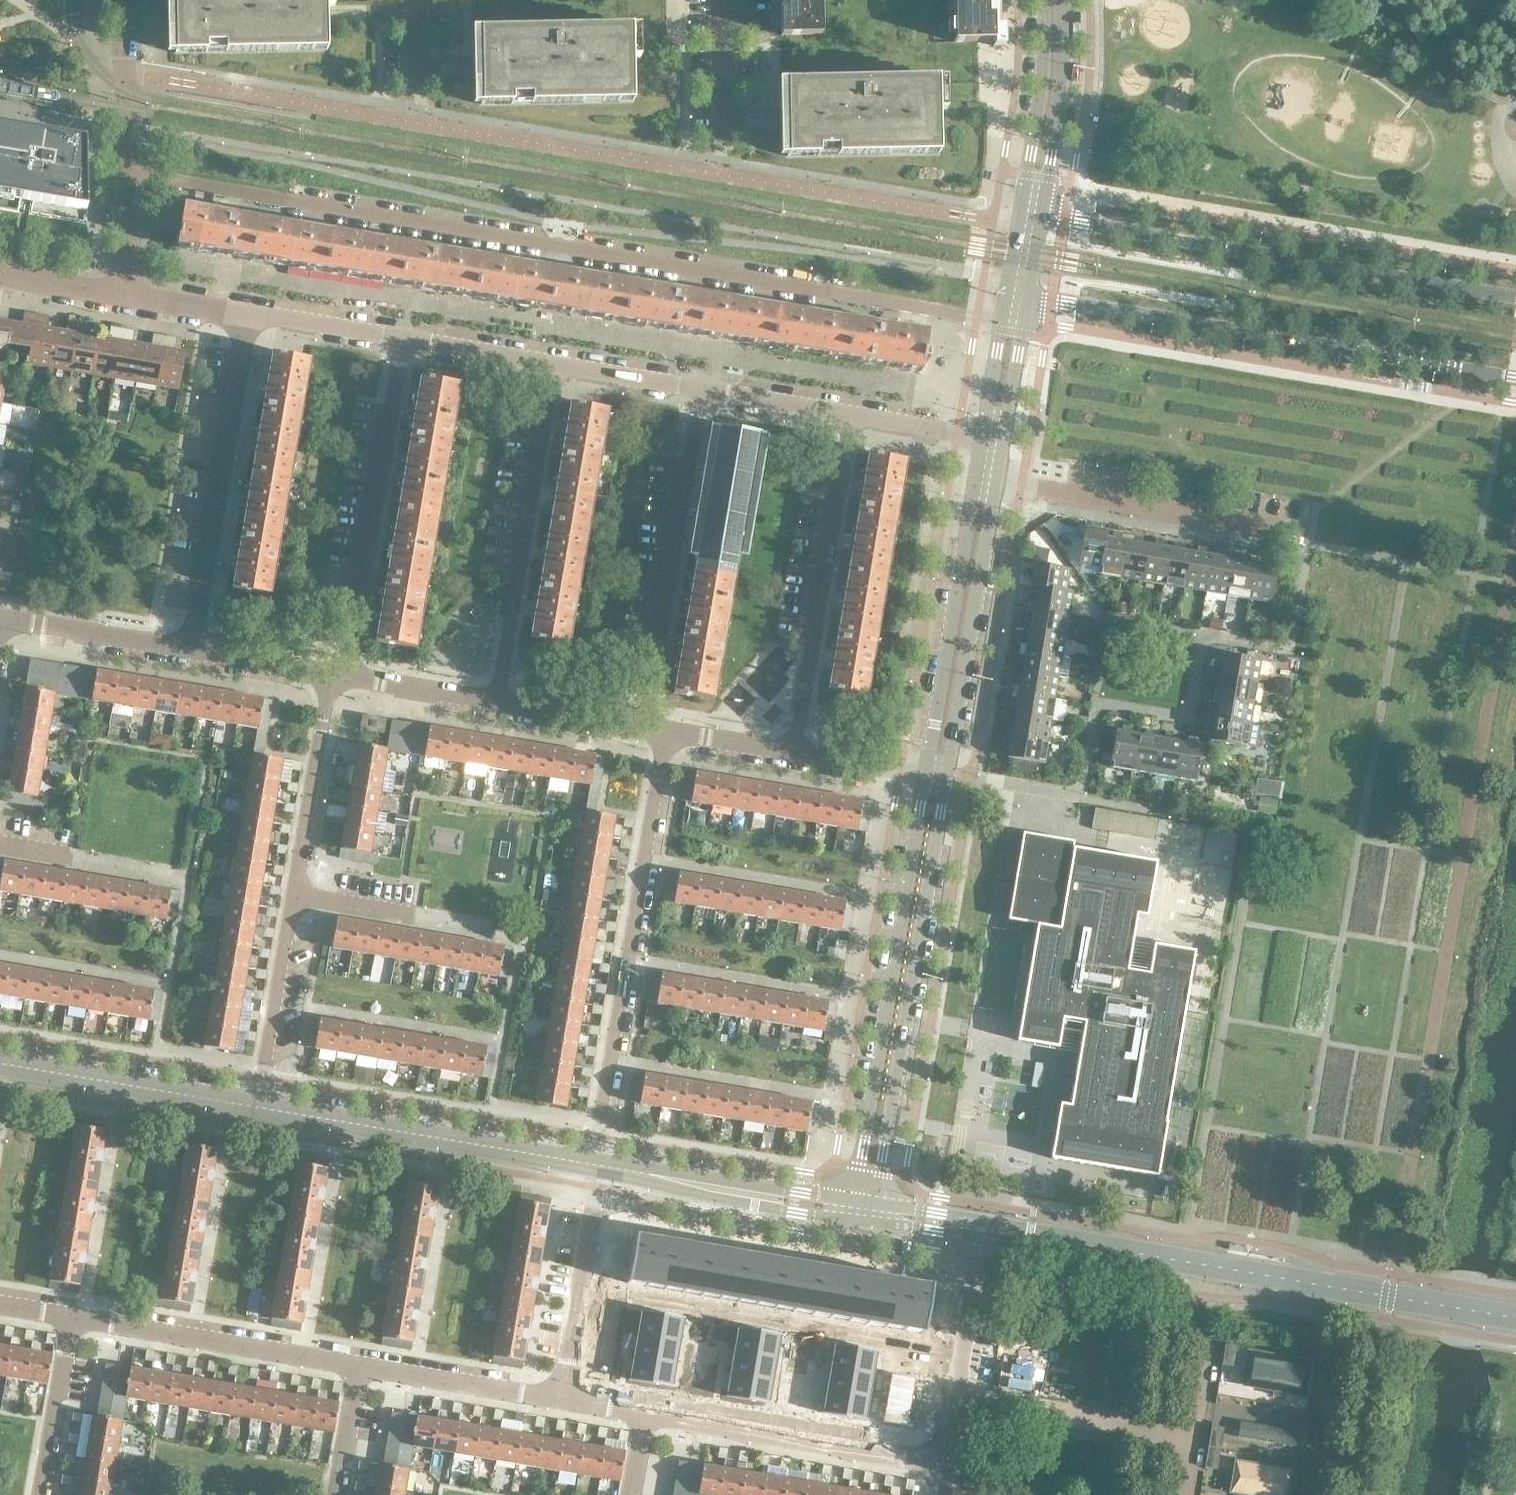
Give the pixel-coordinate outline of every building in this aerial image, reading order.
[(326,6),(334,6),(334,0),(166,0),(167,53),(327,50),(326,6)] [(820,0),(780,0),(781,35),(821,34),(820,0)] [(953,42),(993,42),(993,16),(985,17),(985,0),(953,0),(953,42)] [(633,102),(632,58),(640,58),(639,26),(479,29),(471,29),(472,105),(633,102)] [(939,154),(938,110),(946,109),(945,77),(937,77),(785,80),(777,80),(778,157),(939,154)] [(84,142),(30,133),(29,140),(0,135),(0,192),(31,197),(30,201),(86,211),(84,142)] [(251,259),(258,220),(183,207),(176,246),(251,259)] [(325,271),(332,232),(258,220),(251,259),(325,271)] [(399,284),(406,245),(332,232),(325,271),(399,284)] [(474,297),(480,257),(406,245),(399,284),(474,297)] [(622,322),(629,283),(480,257),(474,297),(622,322)] [(926,333),(629,283),(622,322),(920,373),(921,362),(926,363),(927,354),(923,353),(926,333)] [(31,348),(37,314),(24,311),(22,323),(21,323),(18,346),(30,348),(31,348)] [(50,367),(56,329),(47,327),(49,316),(37,314),(31,348),(30,348),(27,363),(50,367)] [(10,321),(0,319),(0,343),(6,344),(10,321)] [(71,371),(80,321),(67,319),(65,331),(56,329),(50,367),(71,371)] [(18,346),(21,323),(10,321),(6,344),(18,346)] [(92,375),(99,336),(90,335),(92,323),(80,321),(71,371),(92,375)] [(114,378),(122,328),(110,326),(108,338),(99,336),(92,375),(114,378)] [(135,382),(141,343),(132,342),(134,330),(122,328),(114,378),(135,382)] [(156,385),(165,335),(153,333),(151,345),(141,343),(135,382),(156,385)] [(179,389),(185,351),(175,349),(177,337),(165,335),(156,385),(179,389)] [(300,419),(310,360),(272,353),(262,413),(300,419)] [(448,451),(459,385),(420,379),(408,445),(448,451)] [(597,470),(607,410),(570,404),(560,463),(597,470)] [(290,478),(300,419),(262,413),(252,471),(290,478)] [(746,502),(757,436),(717,429),(706,495),(746,502)] [(437,517),(448,451),(408,445),(397,511),(437,517)] [(895,520),(905,461),(867,454),(857,514),(895,520)] [(587,528),(597,470),(560,463),(550,522),(587,528)] [(280,536),(290,478),(252,471),(242,530),(280,536)] [(735,568),(746,502),(706,495),(695,561),(735,568)] [(426,583),(437,517),(397,511),(386,576),(426,583)] [(885,579),(895,520),(857,514),(847,572),(885,579)] [(1099,566),(1104,537),(1106,538),(1107,531),(1099,530),(1100,523),(1091,521),(1090,528),(1084,527),(1078,563),(1099,566)] [(577,586),(587,528),(550,522),(540,580),(577,586)] [(270,596),(280,536),(242,530),(232,589),(270,596)] [(1120,577),(1126,541),(1121,540),(1122,534),(1112,532),(1111,539),(1106,538),(1104,537),(1099,566),(1098,573),(1120,577)] [(1141,580),(1147,545),(1141,544),(1142,537),(1132,535),(1131,542),(1126,541),(1120,577),(1141,580)] [(1163,584),(1169,548),(1164,548),(1165,541),(1155,539),(1154,546),(1147,545),(1141,580),(1163,584)] [(1184,588),(1190,552),(1183,551),(1185,544),(1175,543),(1174,549),(1169,548),(1163,584),(1184,588)] [(1205,591),(1211,556),(1206,555),(1207,548),(1198,547),(1196,553),(1190,552),(1184,588),(1205,591)] [(1226,595),(1232,559),(1226,558),(1227,552),(1217,550),(1216,557),(1211,556),(1205,591),(1226,595)] [(1248,598),(1254,563),(1249,562),(1250,555),(1240,554),(1239,560),(1232,559),(1226,595),(1248,598)] [(1270,602),(1276,567),(1269,565),(1270,559),(1260,557),(1259,564),(1254,563),(1248,598),(1270,602)] [(724,634),(735,568),(695,561),(684,627),(724,634)] [(1065,590),(1069,569),(1034,563),(1033,568),(1026,567),(1024,577),(1031,578),(1030,586),(1036,587),(1037,585),(1065,590)] [(875,637),(885,579),(847,572),(837,631),(875,637)] [(415,649),(426,583),(386,576),(375,643),(415,649)] [(567,646),(577,586),(540,580),(530,640),(567,646)] [(1072,591),(1065,590),(1037,585),(1036,587),(1035,593),(1029,592),(1027,602),(1034,603),(1033,608),(1068,614),(1072,591)] [(1065,635),(1068,614),(1033,608),(1032,613),(1025,612),(1024,621),(1030,622),(1029,629),(1065,635)] [(713,700),(724,634),(684,627),(673,693),(713,700)] [(1061,656),(1065,635),(1029,629),(1028,636),(1021,634),(1020,644),(1027,645),(1026,650),(1061,656)] [(865,697),(875,637),(837,631),(828,689),(827,690),(865,697)] [(1058,678),(1061,656),(1026,650),(1025,655),(1018,654),(1016,664),(1023,665),(1022,672),(1058,678)] [(1256,681),(1260,659),(1225,653),(1224,659),(1217,658),(1215,668),(1222,669),(1221,675),(1256,681)] [(69,696),(74,667),(30,659),(25,688),(55,693),(54,694),(69,696)] [(79,698),(84,668),(74,667),(69,696),(79,698)] [(91,700),(96,670),(84,668),(79,698),(91,700)] [(112,704),(117,674),(96,670),(91,700),(112,704)] [(1054,699),(1058,678),(1022,672),(1021,678),(1014,677),(1013,687),(1019,688),(1018,693),(1054,699)] [(133,707),(138,677),(117,674),(112,704),(133,707)] [(1253,703),(1256,681),(1221,675),(1220,682),(1213,681),(1211,690),(1218,692),(1217,697),(1253,703)] [(154,711),(159,681),(138,677),(133,707),(154,711)] [(175,714),(180,684),(159,681),(154,711),(175,714)] [(195,718),(200,688),(180,684),(175,714),(195,718)] [(51,714),(54,694),(55,693),(25,688),(21,709),(51,714)] [(216,721),(221,691),(200,688),(195,718),(216,721)] [(237,725),(242,695),(221,691),(216,721),(237,725)] [(1050,720),(1054,699),(1018,693),(1018,698),(1011,697),(1009,707),(1016,708),(1015,714),(1050,720)] [(261,713),(262,706),(263,699),(242,695),(237,725),(257,728),(258,728),(258,727),(259,720),(261,713)] [(1249,724),(1253,703),(1217,697),(1216,702),(1210,701),(1208,710),(1215,712),(1214,718),(1249,724)] [(271,708),(272,700),(263,699),(262,706),(271,708)] [(269,715),(271,708),(262,706),(261,713),(269,715)] [(48,734),(51,714),(21,709),(18,729),(48,734)] [(268,722),(269,715),(261,713),(259,720),(268,722)] [(1047,742),(1050,720),(1015,714),(1014,721),(1007,720),(1005,729),(1012,731),(1011,736),(1047,742)] [(383,733),(385,719),(363,715),(360,729),(383,733)] [(1246,746),(1249,724),(1214,718),(1213,725),(1206,723),(1204,733),(1211,734),(1210,740),(1246,746)] [(267,728),(268,722),(259,720),(258,727),(267,728)] [(384,770),(387,750),(399,752),(404,722),(391,720),(386,749),(358,744),(354,765),(384,770)] [(411,754),(416,725),(404,722),(399,752),(411,754)] [(424,756),(429,727),(416,725),(411,754),(424,756)] [(1131,770),(1137,735),(1131,734),(1132,727),(1122,725),(1121,732),(1115,731),(1109,767),(1131,770)] [(266,735),(267,728),(258,727),(258,728),(257,728),(256,734),(266,735)] [(445,760),(450,730),(429,727),(424,756),(445,760)] [(44,755),(48,734),(18,729),(14,750),(44,755)] [(1153,774),(1159,738),(1154,738),(1155,731),(1145,729),(1144,736),(1137,735),(1131,770),(1153,774)] [(466,763),(471,734),(450,730),(445,760),(466,763)] [(1174,777),(1180,742),(1174,741),(1175,734),(1165,733),(1164,739),(1159,738),(1153,774),(1174,777)] [(265,742),(266,735),(256,734),(255,741),(265,742)] [(486,767),(491,737),(471,734),(466,763),(486,767)] [(1043,763),(1047,742),(1011,736),(1010,741),(1004,739),(1002,749),(1009,750),(1008,757),(1043,763)] [(1196,781),(1202,746),(1196,745),(1198,738),(1188,736),(1187,743),(1180,742),(1174,777),(1196,781)] [(507,771),(512,741),(491,737),(486,767),(507,771)] [(264,749),(265,742),(255,741),(254,748),(264,749)] [(528,774),(533,744),(512,741),(507,771),(528,774)] [(549,778),(554,748),(533,744),(528,774),(549,778)] [(262,756),(264,749),(254,748),(253,754),(262,756)] [(569,781),(574,752),(554,748),(549,778),(569,781)] [(40,776),(44,755),(14,750),(11,771),(40,776)] [(593,769),(594,762),(596,755),(574,752),(569,781),(590,785),(591,785),(591,783),(592,776),(593,769)] [(282,759),(262,756),(253,754),(249,776),(279,781),(282,759)] [(603,764),(604,757),(596,755),(594,762),(603,764)] [(300,771),(302,763),(292,761),(291,769),(300,771)] [(602,771),(603,764),(594,762),(593,769),(602,771)] [(380,791),(384,770),(354,765),(351,786),(380,791)] [(601,778),(602,771),(593,769),(592,776),(601,778)] [(37,797),(40,776),(11,771),(7,792),(15,794),(22,795),(29,796),(36,797),(37,797)] [(694,780),(695,772),(686,771),(685,778),(694,780)] [(711,805),(716,776),(695,772),(694,780),(693,787),(691,794),(690,802),(711,805)] [(275,801),(279,781),(249,776),(245,796),(275,801)] [(600,785),(601,778),(592,776),(591,783),(600,785)] [(732,809),(737,779),(716,776),(711,805),(732,809)] [(693,787),(694,780),(685,778),(684,785),(693,787)] [(753,812),(758,783),(737,779),(732,809),(753,812)] [(297,792),(298,784),(289,782),(287,790),(297,792)] [(598,792),(600,785),(591,783),(591,785),(590,785),(589,790),(598,792)] [(774,816),(779,786),(758,783),(753,812),(774,816)] [(691,794),(693,787),(684,785),(683,792),(691,794)] [(376,812),(380,791),(351,786),(347,807),(376,812)] [(794,819),(799,790),(779,786),(774,816),(794,819)] [(597,799),(598,792),(589,790),(587,797),(597,799)] [(815,823),(820,793),(799,790),(794,819),(815,823)] [(14,802),(15,794),(7,792),(6,801),(14,802)] [(690,802),(691,794),(683,792),(681,800),(690,802)] [(836,826),(841,797),(820,793),(815,823),(836,826)] [(21,804),(22,795),(15,794),(14,802),(21,804)] [(28,805),(29,796),(22,795),(21,804),(28,805)] [(35,806),(36,797),(29,796),(28,805),(35,806)] [(271,822),(275,801),(245,796),(242,817),(271,822)] [(43,807),(44,798),(37,797),(36,797),(35,806),(43,807)] [(596,805),(597,799),(587,797),(586,804),(596,805)] [(860,815),(861,808),(862,800),(841,797),(836,826),(857,830),(858,822),(860,815)] [(870,810),(871,802),(862,800),(861,808),(870,810)] [(293,813),(295,805),(285,803),(284,811),(293,813)] [(595,813),(595,812),(596,805),(586,804),(585,811),(595,813)] [(373,833),(376,812),(347,807),(343,828),(373,833)] [(1009,826),(1012,809),(1000,807),(997,824),(1009,826)] [(868,817),(870,810),(861,808),(860,815),(868,817)] [(611,837),(614,817),(615,816),(595,812),(595,813),(585,811),(581,832),(611,837)] [(867,824),(868,817),(860,815),(858,822),(867,824)] [(268,843),(271,822),(242,817),(238,838),(268,843)] [(633,827),(634,819),(625,818),(623,825),(633,827)] [(866,832),(867,824),(858,822),(857,830),(866,832)] [(290,834),(291,826),(282,824),(280,832),(290,834)] [(369,854),(373,833),(343,828),(340,849),(348,850),(355,851),(362,853),(369,854)] [(608,858),(611,837),(581,832),(578,853),(608,858)] [(1022,833),(1008,919),(1036,924),(1035,930),(1036,930),(1035,936),(1034,935),(1034,937),(1034,943),(1033,943),(1033,944),(1032,950),(1032,951),(1031,957),(1030,959),(1031,959),(1030,964),(1029,964),(1029,966),(1030,966),(1029,971),(1028,971),(1028,973),(1028,978),(1027,978),(1027,980),(1026,985),(1026,987),(1025,992),(1024,994),(1025,994),(1024,999),(1023,999),(1023,1001),(1024,1001),(1023,1007),(1022,1007),(1022,1008),(1022,1014),(1021,1014),(1021,1015),(1020,1021),(1020,1022),(1019,1028),(1018,1029),(1019,1030),(1018,1035),(1017,1035),(1017,1037),(1018,1037),(1017,1040),(1025,1042),(1026,1042),(1032,1043),(1034,1044),(1034,1043),(1040,1044),(1040,1045),(1042,1045),(1042,1044),(1048,1045),(1048,1046),(1050,1046),(1057,1047),(1058,1043),(1059,1042),(1058,1042),(1059,1036),(1060,1036),(1060,1035),(1061,1029),(1071,1031),(1082,1033),(1069,1105),(1059,1104),(1056,1123),(1050,1158),(1053,1159),(1053,1158),(1059,1159),(1059,1160),(1061,1160),(1068,1161),(1070,1162),(1070,1161),(1076,1162),(1076,1163),(1079,1163),(1085,1164),(1087,1165),(1087,1164),(1094,1165),(1094,1166),(1096,1166),(1102,1167),(1105,1168),(1105,1167),(1111,1168),(1111,1169),(1113,1169),(1120,1170),(1122,1171),(1122,1170),(1128,1171),(1128,1172),(1131,1172),(1137,1173),(1139,1174),(1139,1173),(1146,1174),(1146,1175),(1148,1175),(1150,1175),(1154,1176),(1157,1177),(1166,1122),(1165,1121),(1193,955),(1194,951),(1192,951),(1186,950),(1184,949),(1184,950),(1178,949),(1178,948),(1176,948),(1170,947),(1169,947),(1162,946),(1153,944),(1149,966),(1128,963),(1136,915),(1146,917),(1150,897),(1154,873),(1153,873),(1155,866),(1156,862),(1105,853),(1072,847),(1073,841),(1022,833)] [(264,864),(268,843),(238,838),(235,859),(264,864)] [(629,848),(631,840),(621,839),(620,847),(629,848)] [(286,854),(288,846),(278,845),(277,853),(286,854)] [(346,859),(348,850),(340,849),(338,857),(346,859)] [(353,860),(355,851),(348,850),(346,859),(353,860)] [(360,861),(362,853),(355,851),(353,860),(360,861)] [(367,862),(369,854),(362,853),(360,861),(367,862)] [(604,879),(608,858),(578,853),(574,874),(604,879)] [(375,864),(377,855),(369,854),(367,862),(375,864)] [(261,884),(264,864),(235,859),(231,879),(261,884)] [(626,869),(627,861),(617,860),(616,868),(626,869)] [(25,865),(4,861),(2,869),(1,876),(0,883),(0,891),(19,894),(25,865)] [(40,898),(45,868),(25,865),(19,894),(40,898)] [(283,875),(284,867),(274,865),(273,873),(283,875)] [(61,901),(66,872),(45,868),(40,898),(61,901)] [(677,880),(678,873),(669,871),(668,879),(677,880)] [(82,905),(87,875),(66,872),(61,901),(82,905)] [(694,906),(699,876),(678,873),(677,880),(676,887),(674,894),(673,902),(694,906)] [(600,900),(604,879),(574,874),(571,895),(600,900)] [(103,909),(108,879),(87,875),(82,905),(103,909)] [(715,909),(720,880),(699,876),(694,906),(715,909)] [(124,912),(129,883),(108,879),(103,909),(124,912)] [(257,905),(261,884),(231,879),(228,900),(257,905)] [(676,887),(677,880),(668,879),(667,886),(676,887)] [(736,913),(741,883),(720,880),(715,909),(736,913)] [(622,890),(624,882),(614,881),(613,888),(622,890)] [(145,916),(150,886),(129,883),(124,912),(145,916)] [(757,916),(762,887),(741,883),(736,913),(757,916)] [(168,904),(170,897),(171,890),(150,886),(145,916),(166,919),(167,912),(168,904)] [(279,896),(281,888),(271,886),(270,894),(279,896)] [(674,894),(676,887),(667,886),(666,893),(674,894)] [(777,920),(782,890),(762,887),(757,916),(777,920)] [(178,899),(180,891),(171,890),(170,897),(178,899)] [(798,923),(803,894),(782,890),(777,920),(798,923)] [(673,902),(674,894),(666,893),(664,901),(673,902)] [(819,927),(824,897),(803,894),(798,923),(819,927)] [(597,920),(600,900),(571,895),(567,915),(597,920)] [(177,906),(178,899),(170,897),(168,904),(177,906)] [(842,916),(844,909),(845,901),(824,897),(819,927),(840,931),(841,923),(842,916)] [(254,926),(257,905),(228,900),(224,921),(254,926)] [(619,911),(620,903),(610,901),(609,909),(619,911)] [(852,910),(854,902),(845,901),(844,909),(852,910)] [(176,913),(177,906),(168,904),(167,912),(176,913)] [(276,917),(277,909),(267,907),(266,915),(276,917)] [(851,917),(852,910),(844,909),(842,916),(851,917)] [(174,921),(176,913),(167,912),(166,919),(174,921)] [(594,941),(597,920),(567,915),(564,936),(594,941)] [(335,926),(336,918),(328,916),(326,925),(335,926)] [(850,924),(851,917),(842,916),(841,923),(850,924)] [(353,951),(358,922),(336,918),(335,926),(334,933),(333,940),(331,948),(353,951)] [(250,947),(254,926),(224,921),(221,942),(250,947)] [(373,955),(378,925),(358,922),(353,951),(373,955)] [(615,932),(617,924),(607,922),(606,930),(615,932)] [(849,932),(850,924),(841,923),(840,931),(849,932)] [(334,933),(335,926),(326,925),(325,932),(334,933)] [(394,958),(399,929),(378,925),(373,955),(394,958)] [(272,937),(274,929),(264,928),(263,936),(272,937)] [(415,962),(420,932),(399,929),(394,958),(415,962)] [(333,940),(334,933),(325,932),(324,939),(333,940)] [(436,965),(441,936),(420,932),(415,962),(436,965)] [(456,969),(461,939),(441,936),(436,965),(456,969)] [(590,962),(594,941),(564,936),(560,957),(590,962)] [(331,948),(333,940),(324,939),(323,946),(331,948)] [(477,973),(482,943),(461,939),(456,969),(477,973)] [(247,968),(250,947),(221,942),(217,963),(247,968)] [(501,961),(502,955),(503,947),(482,943),(477,973),(498,976),(500,968),(501,961)] [(612,952),(613,944),(603,943),(602,951),(612,952)] [(511,956),(512,948),(503,947),(502,955),(511,956)] [(269,958),(270,950),(260,949),(259,956),(269,958)] [(510,963),(511,956),(502,955),(501,961),(510,963)] [(587,983),(590,962),(560,957),(557,978),(587,983)] [(508,970),(510,963),(501,961),(500,968),(508,970)] [(243,988),(247,968),(217,963),(214,983),(243,988)] [(608,973),(610,965),(600,964),(599,972),(608,973)] [(24,999),(29,969),(8,966),(3,995),(24,999)] [(507,978),(508,970),(500,968),(498,976),(507,978)] [(45,1002),(50,973),(29,969),(24,999),(45,1002)] [(265,979),(267,971),(257,969),(256,977),(265,979)] [(660,981),(661,973),(652,972),(651,979),(660,981)] [(65,1006),(70,976),(50,973),(45,1002),(65,1006)] [(677,1006),(682,977),(661,973),(660,981),(658,988),(657,995),(656,1003),(677,1006)] [(86,1009),(91,980),(70,976),(65,1006),(86,1009)] [(698,1010),(703,980),(682,977),(677,1006),(698,1010)] [(583,1004),(587,983),(557,978),(553,999),(583,1004)] [(658,988),(660,981),(651,979),(650,986),(658,988)] [(107,1013),(112,983),(91,980),(86,1009),(107,1013)] [(719,1013),(724,984),(703,980),(698,1010),(719,1013)] [(128,1016),(133,987),(112,983),(107,1013),(128,1016)] [(240,1009),(243,988),(214,983),(210,1004),(240,1009)] [(605,994),(606,986),(596,984),(595,992),(605,994)] [(740,1017),(745,987),(724,984),(719,1013),(740,1017)] [(657,995),(658,988),(650,986),(648,993),(657,995)] [(151,1005),(152,998),(154,990),(133,987),(128,1016),(149,1020),(150,1012),(151,1005)] [(760,1020),(765,991),(745,987),(740,1017),(760,1020)] [(161,1000),(163,992),(154,990),(152,998),(161,1000)] [(262,1000),(263,992),(253,990),(252,998),(262,1000)] [(781,1024),(786,994),(765,991),(760,1020),(781,1024)] [(656,1003),(657,995),(648,993),(647,1001),(656,1003)] [(802,1027),(807,998),(786,994),(781,1024),(802,1027)] [(160,1007),(161,1000),(152,998),(151,1005),(160,1007)] [(825,1016),(827,1009),(828,1001),(807,998),(802,1027),(823,1031),(824,1023),(825,1016)] [(580,1024),(583,1004),(553,999),(550,1019),(580,1024)] [(835,1011),(837,1003),(828,1001),(827,1009),(835,1011)] [(236,1030),(240,1009),(210,1004),(207,1025),(236,1030)] [(159,1014),(160,1007),(151,1005),(150,1012),(159,1014)] [(601,1015),(603,1007),(593,1005),(591,1013),(601,1015)] [(834,1018),(835,1011),(827,1009),(825,1016),(834,1018)] [(258,1020),(260,1012),(250,1011),(249,1019),(258,1020)] [(158,1021),(159,1014),(150,1012),(149,1020),(158,1021)] [(833,1025),(834,1018),(825,1016),(824,1023),(833,1025)] [(318,1026),(319,1018),(311,1017),(309,1025),(318,1026)] [(336,1052),(340,1022),(319,1018),(318,1026),(317,1033),(316,1040),(314,1048),(336,1052)] [(576,1045),(580,1024),(550,1019),(546,1040),(576,1045)] [(356,1055),(361,1026),(340,1022),(336,1052),(356,1055)] [(832,1032),(833,1025),(824,1023),(823,1031),(832,1032)] [(233,1051),(236,1030),(207,1025),(203,1046),(233,1051)] [(317,1033),(318,1026),(309,1025),(308,1032),(317,1033)] [(377,1059),(382,1029),(361,1026),(356,1055),(377,1059)] [(598,1036),(599,1028),(589,1026),(588,1034),(598,1036)] [(398,1062),(403,1033),(382,1029),(377,1059),(398,1062)] [(255,1041),(256,1033),(246,1032),(245,1040),(255,1041)] [(316,1040),(317,1033),(308,1032),(307,1039),(316,1040)] [(419,1066),(424,1036),(403,1033),(398,1062),(419,1066)] [(439,1069),(444,1040),(424,1036),(419,1066),(439,1069)] [(314,1048),(316,1040),(307,1039),(306,1047),(311,1047),(314,1048)] [(460,1073),(465,1043),(444,1040),(439,1069),(460,1073)] [(573,1066),(576,1045),(546,1040),(543,1061),(573,1066)] [(484,1062),(485,1055),(486,1047),(465,1043),(460,1073),(481,1076),(483,1069),(484,1062)] [(494,1056),(495,1048),(486,1047),(485,1055),(494,1056)] [(594,1056),(596,1048),(586,1047),(584,1055),(594,1056)] [(493,1063),(494,1056),(485,1055),(484,1062),(493,1063)] [(569,1087),(573,1066),(543,1061),(539,1082),(569,1087)] [(491,1070),(493,1063),(484,1062),(483,1069),(491,1070)] [(591,1077),(592,1069),(582,1067),(581,1075),(591,1077)] [(490,1078),(491,1070),(483,1069),(481,1076),(490,1078)] [(643,1082),(644,1074),(635,1072),(634,1080),(643,1082)] [(660,1107),(665,1077),(644,1074),(643,1082),(641,1089),(640,1095),(639,1103),(660,1107)] [(681,1111),(686,1081),(665,1077),(660,1107),(681,1111)] [(641,1089),(643,1082),(634,1080),(633,1087),(641,1089)] [(702,1114),(707,1084),(686,1081),(681,1111),(702,1114)] [(566,1107),(569,1087),(539,1082),(536,1102),(566,1107)] [(722,1118),(728,1088),(707,1084),(702,1114),(722,1118)] [(640,1095),(641,1089),(633,1087),(631,1094),(640,1095)] [(587,1098),(588,1090),(579,1088),(577,1096),(587,1098)] [(743,1121),(748,1092),(728,1088),(722,1118),(743,1121)] [(764,1125),(769,1095),(748,1092),(743,1121),(764,1125)] [(639,1103),(640,1095),(631,1094),(630,1102),(639,1103)] [(785,1128),(790,1099),(769,1095),(764,1125),(785,1128)] [(808,1117),(810,1110),(811,1102),(790,1099),(785,1128),(806,1132),(807,1124),(808,1117)] [(818,1111),(820,1104),(811,1102),(810,1110),(818,1111)] [(817,1118),(818,1111),(810,1110),(808,1117),(817,1118)] [(816,1125),(817,1118),(808,1117),(807,1124),(816,1125)] [(86,1127),(87,1119),(77,1118),(76,1125),(86,1127)] [(96,1129),(97,1121),(87,1119),(86,1127),(96,1129)] [(106,1130),(107,1123),(97,1121),(96,1129),(106,1130)] [(815,1133),(816,1125),(807,1124),(806,1132),(815,1133)] [(96,1129),(86,1127),(76,1125),(67,1177),(97,1182),(106,1130),(96,1129)] [(196,1146),(198,1138),(188,1137),(187,1144),(196,1146)] [(206,1147),(208,1140),(198,1138),(196,1146),(206,1147)] [(216,1149),(218,1142),(208,1140),(206,1147),(216,1149)] [(206,1147),(196,1146),(187,1144),(178,1196),(208,1201),(216,1149),(206,1147)] [(307,1164),(309,1157),(298,1156),(297,1163),(307,1164)] [(317,1166),(319,1159),(309,1157),(307,1164),(317,1166)] [(327,1168),(329,1161),(319,1159),(317,1166),(327,1168)] [(317,1166),(307,1164),(297,1163),(288,1215),(319,1220),(327,1168),(317,1166)] [(418,1184),(419,1176),(409,1174),(408,1182),(418,1184)] [(428,1185),(429,1178),(419,1176),(418,1184),(428,1185)] [(88,1234),(97,1182),(67,1177),(58,1229),(88,1234)] [(438,1187),(439,1180),(429,1178),(428,1185),(438,1187)] [(428,1185),(418,1184),(408,1182),(399,1234),(429,1239),(438,1187),(428,1185)] [(529,1202),(530,1195),(520,1193),(519,1201),(529,1202)] [(539,1204),(540,1197),(530,1195),(529,1202),(539,1204)] [(199,1253),(208,1201),(178,1196),(169,1247),(199,1253)] [(549,1206),(550,1198),(540,1197),(539,1204),(549,1206)] [(539,1204),(529,1202),(519,1201),(510,1253),(540,1258),(549,1206),(539,1204)] [(310,1271),(319,1220),(288,1215),(280,1266),(310,1271)] [(79,1286),(88,1234),(58,1229),(49,1281),(59,1282),(69,1284),(79,1286)] [(421,1291),(429,1239),(399,1234),(391,1285),(421,1291)] [(633,1234),(625,1282),(644,1285),(646,1279),(792,1304),(791,1310),(810,1314),(812,1307),(829,1310),(828,1317),(921,1332),(929,1285),(633,1234)] [(190,1305),(199,1253),(169,1247),(160,1299),(170,1301),(180,1303),(190,1305)] [(531,1309),(540,1258),(510,1253),(501,1304),(531,1309)] [(301,1324),(310,1271),(280,1266),(271,1318),(281,1320),(291,1322),(301,1324)] [(58,1290),(59,1282),(49,1281),(48,1288),(58,1290)] [(68,1292),(69,1284),(59,1282),(58,1290),(68,1292)] [(78,1293),(79,1286),(69,1284),(68,1292),(78,1293)] [(412,1343),(421,1291),(391,1285),(382,1337),(391,1339),(401,1341),(412,1343)] [(168,1309),(170,1301),(160,1299),(159,1307),(168,1309)] [(179,1310),(180,1303),(170,1301),(168,1309),(179,1310)] [(189,1312),(190,1305),(180,1303),(179,1310),(189,1312)] [(523,1361),(531,1309),(501,1304),(493,1356),(502,1358),(512,1360),(523,1361)] [(640,1311),(636,1334),(673,1340),(677,1317),(640,1311)] [(279,1328),(281,1320),(271,1318),(270,1326),(279,1328)] [(289,1329),(291,1322),(281,1320),(279,1328),(289,1329)] [(300,1331),(301,1324),(291,1322),(289,1329),(300,1331)] [(12,1337),(13,1328),(5,1326),(4,1336),(12,1337)] [(736,1327),(732,1350),(769,1356),(773,1333),(736,1327)] [(33,1341),(34,1331),(26,1330),(25,1339),(33,1341)] [(54,1344),(55,1334),(47,1333),(46,1343),(54,1344)] [(636,1334),(632,1357),(669,1363),(673,1340),(636,1334)] [(390,1347),(391,1339),(382,1337),(381,1345),(390,1347)] [(400,1348),(401,1341),(391,1339),(390,1347),(400,1348)] [(411,1350),(412,1343),(401,1341),(400,1348),(411,1350)] [(832,1343),(828,1366),(865,1373),(869,1349),(832,1343)] [(1234,1367),(1238,1346),(1225,1344),(1221,1364),(1234,1367)] [(10,1347),(0,1345),(0,1376),(5,1377),(10,1347)] [(26,1380),(31,1351),(10,1347),(5,1377),(26,1380)] [(1315,1360),(1247,1349),(1241,1386),(1309,1397),(1315,1360)] [(153,1361),(154,1352),(146,1350),(145,1360),(153,1361)] [(732,1350),(728,1373),(765,1379),(769,1356),(732,1350)] [(47,1384),(52,1354),(31,1351),(26,1380),(47,1384)] [(173,1365),(175,1355),(167,1354),(165,1363),(173,1365)] [(501,1366),(502,1358),(493,1356),(491,1364),(501,1366)] [(194,1368),(196,1359),(188,1357),(186,1367),(194,1368)] [(632,1357),(628,1380),(665,1386),(669,1363),(632,1357)] [(511,1367),(512,1360),(502,1358),(501,1366),(511,1367)] [(521,1369),(523,1361),(512,1360),(511,1367),(521,1369)] [(215,1372),(217,1362),(209,1361),(207,1370),(215,1372)] [(125,1397),(130,1368),(105,1363),(96,1416),(122,1421),(126,1397),(125,1397)] [(236,1375),(237,1366),(229,1364),(228,1374),(236,1375)] [(828,1366),(824,1389),(861,1396),(865,1373),(828,1366)] [(146,1401),(151,1371),(130,1368),(125,1397),(126,1397),(146,1401)] [(256,1379),(258,1369),(250,1368),(248,1378),(256,1379)] [(167,1404),(172,1375),(151,1371),(146,1401),(167,1404)] [(277,1382),(279,1373),(271,1371),(269,1381),(277,1382)] [(728,1373),(724,1396),(761,1402),(765,1379),(728,1373)] [(187,1408),(192,1378),(172,1375),(167,1404),(187,1408)] [(298,1386),(300,1376),(292,1375),(290,1385),(298,1386)] [(208,1411),(213,1382),(192,1378),(187,1408),(208,1411)] [(319,1389),(320,1380),(312,1378),(311,1388),(319,1389)] [(229,1415),(234,1385),(213,1382),(208,1411),(229,1415)] [(340,1393),(342,1383),(334,1382),(332,1391),(340,1393)] [(250,1418),(255,1389),(234,1385),(229,1415),(250,1418)] [(270,1422),(276,1392),(255,1389),(250,1418),(270,1422)] [(824,1389),(821,1412),(857,1419),(861,1396),(824,1389)] [(291,1425),(296,1396),(276,1392),(270,1422),(291,1425)] [(312,1429),(317,1399),(296,1396),(291,1425),(312,1429)] [(333,1432),(338,1403),(317,1399),(312,1429),(333,1432)] [(439,1410),(441,1400),(433,1399),(431,1408),(439,1410)] [(460,1413),(461,1404),(453,1402),(452,1412),(460,1413)] [(480,1417),(482,1407),(474,1406),(472,1415),(480,1417)] [(501,1420),(503,1411),(495,1409),(493,1419),(501,1420)] [(81,1422),(82,1414),(73,1412),(71,1420),(81,1422)] [(411,1446),(416,1416),(391,1412),(385,1452),(410,1457),(412,1446),(411,1446)] [(522,1424),(523,1414),(516,1413),(514,1422),(522,1424)] [(118,1442),(122,1421),(96,1416),(92,1416),(89,1437),(118,1442)] [(432,1449),(437,1420),(416,1416),(411,1446),(412,1446),(432,1449)] [(543,1427),(544,1418),(536,1416),(535,1426),(543,1427)] [(453,1453),(458,1423),(437,1420),(432,1449),(453,1453)] [(563,1431),(565,1421),(557,1420),(555,1430),(563,1431)] [(1299,1431),(1240,1421),(1237,1436),(1296,1446),(1299,1431)] [(474,1456),(479,1427),(458,1423),(453,1453),(474,1456)] [(585,1435),(586,1425),(578,1423),(577,1433),(585,1435)] [(1220,1449),(1224,1427),(1211,1425),(1207,1447),(1204,1467),(1217,1469),(1220,1449)] [(494,1460),(499,1430),(479,1427),(474,1456),(494,1460)] [(605,1438),(607,1428),(599,1427),(597,1437),(605,1438)] [(515,1463),(520,1434),(499,1430),(494,1460),(515,1463)] [(626,1441),(628,1432),(620,1430),(618,1440),(626,1441)] [(77,1443),(79,1435),(69,1433),(68,1441),(77,1443)] [(536,1467),(541,1437),(520,1434),(515,1463),(536,1467)] [(115,1463),(118,1442),(89,1437),(85,1457),(115,1463)] [(557,1470),(562,1441),(541,1437),(536,1467),(557,1470)] [(578,1474),(583,1444),(562,1441),(557,1470),(578,1474)] [(598,1477),(603,1448),(583,1444),(578,1474),(598,1477)] [(725,1458),(727,1449),(719,1447),(717,1457),(725,1458)] [(619,1481),(624,1451),(603,1448),(598,1477),(619,1481)] [(746,1462),(748,1452),(740,1451),(738,1461),(746,1462)] [(408,1469),(410,1457),(385,1452),(383,1465),(408,1469)] [(74,1464),(75,1456),(66,1454),(64,1462),(74,1464)] [(767,1465),(768,1456),(760,1454),(759,1464),(767,1465)] [(111,1483),(115,1463),(85,1457),(82,1478),(111,1483)] [(788,1469),(789,1459),(781,1458),(780,1468),(788,1469)] [(1234,1458),(1228,1493),(1240,1494),(1287,1494),(1292,1468),(1234,1458)] [(367,1470),(369,1462),(359,1461),(357,1469),(367,1470)] [(700,1478),(702,1465),(678,1461),(675,1474),(700,1478)] [(808,1472),(810,1463),(802,1461),(800,1471),(808,1472)] [(408,1469),(383,1465),(379,1464),(375,1485),(404,1490),(408,1469)] [(724,1468),(702,1465),(700,1478),(698,1491),(697,1494),(698,1494),(701,1494),(719,1494),(724,1468)] [(829,1476),(831,1466),(823,1465),(821,1475),(829,1476)] [(744,1472),(724,1468),(719,1494),(740,1494),(744,1472)] [(850,1479),(851,1470),(843,1468),(842,1478),(850,1479)] [(765,1475),(744,1472),(740,1494),(762,1494),(765,1475)] [(871,1483),(872,1473),(864,1472),(863,1482),(871,1483)] [(698,1491),(700,1478),(675,1474),(673,1487),(698,1491)] [(70,1485),(72,1477),(62,1475),(61,1483),(70,1485)] [(786,1479),(765,1475),(762,1494),(783,1494),(786,1479)] [(891,1486),(893,1477),(885,1475),(883,1485),(891,1486)] [(111,1483),(82,1478),(79,1494),(109,1494),(111,1483)] [(807,1482),(786,1479),(783,1494),(805,1494),(807,1482)] [(913,1490),(915,1480),(907,1479),(905,1489),(913,1490)] [(363,1491),(365,1484),(355,1482),(354,1490),(363,1491)] [(827,1486),(807,1482),(805,1494),(826,1494),(827,1486)] [(404,1490),(375,1485),(373,1494),(404,1494),(404,1490)] [(848,1489),(827,1486),(826,1494),(847,1494),(848,1489)] [(698,1494),(697,1494),(698,1491),(673,1487),(672,1494),(698,1494)]
